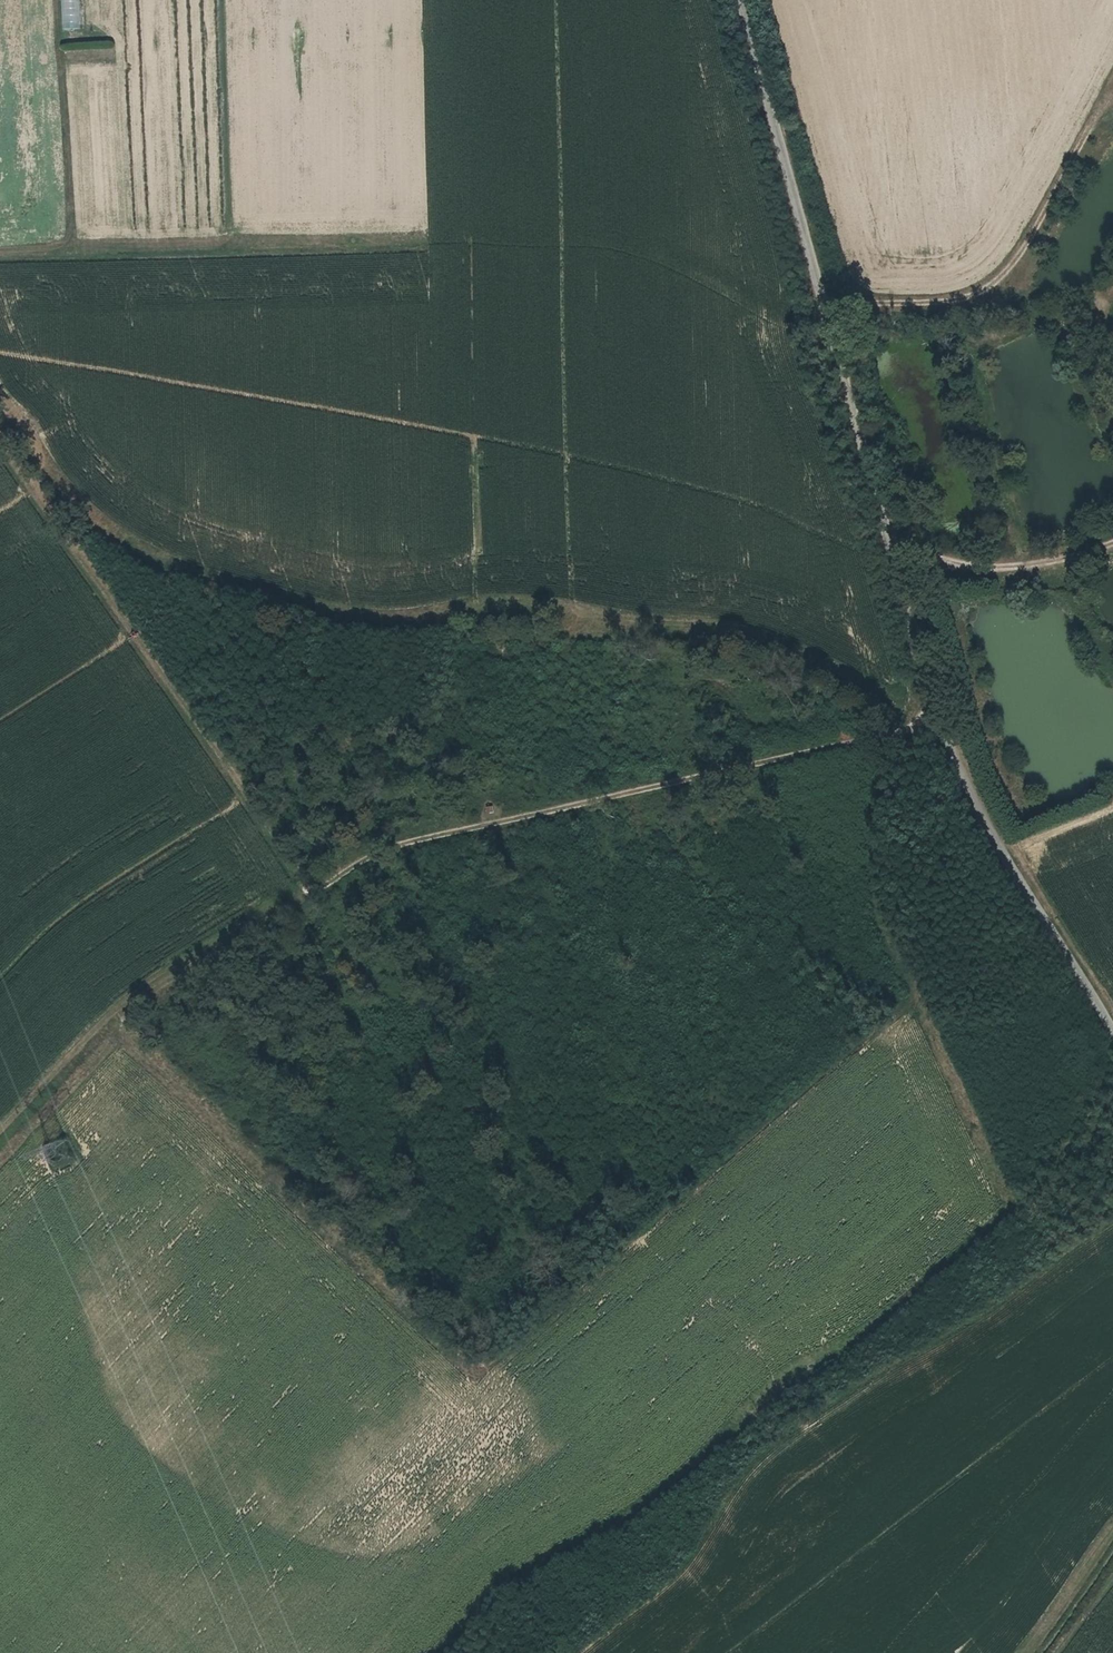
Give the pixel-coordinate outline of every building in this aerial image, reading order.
[(60,30),(81,28),(80,0),(59,0),(60,30)]
